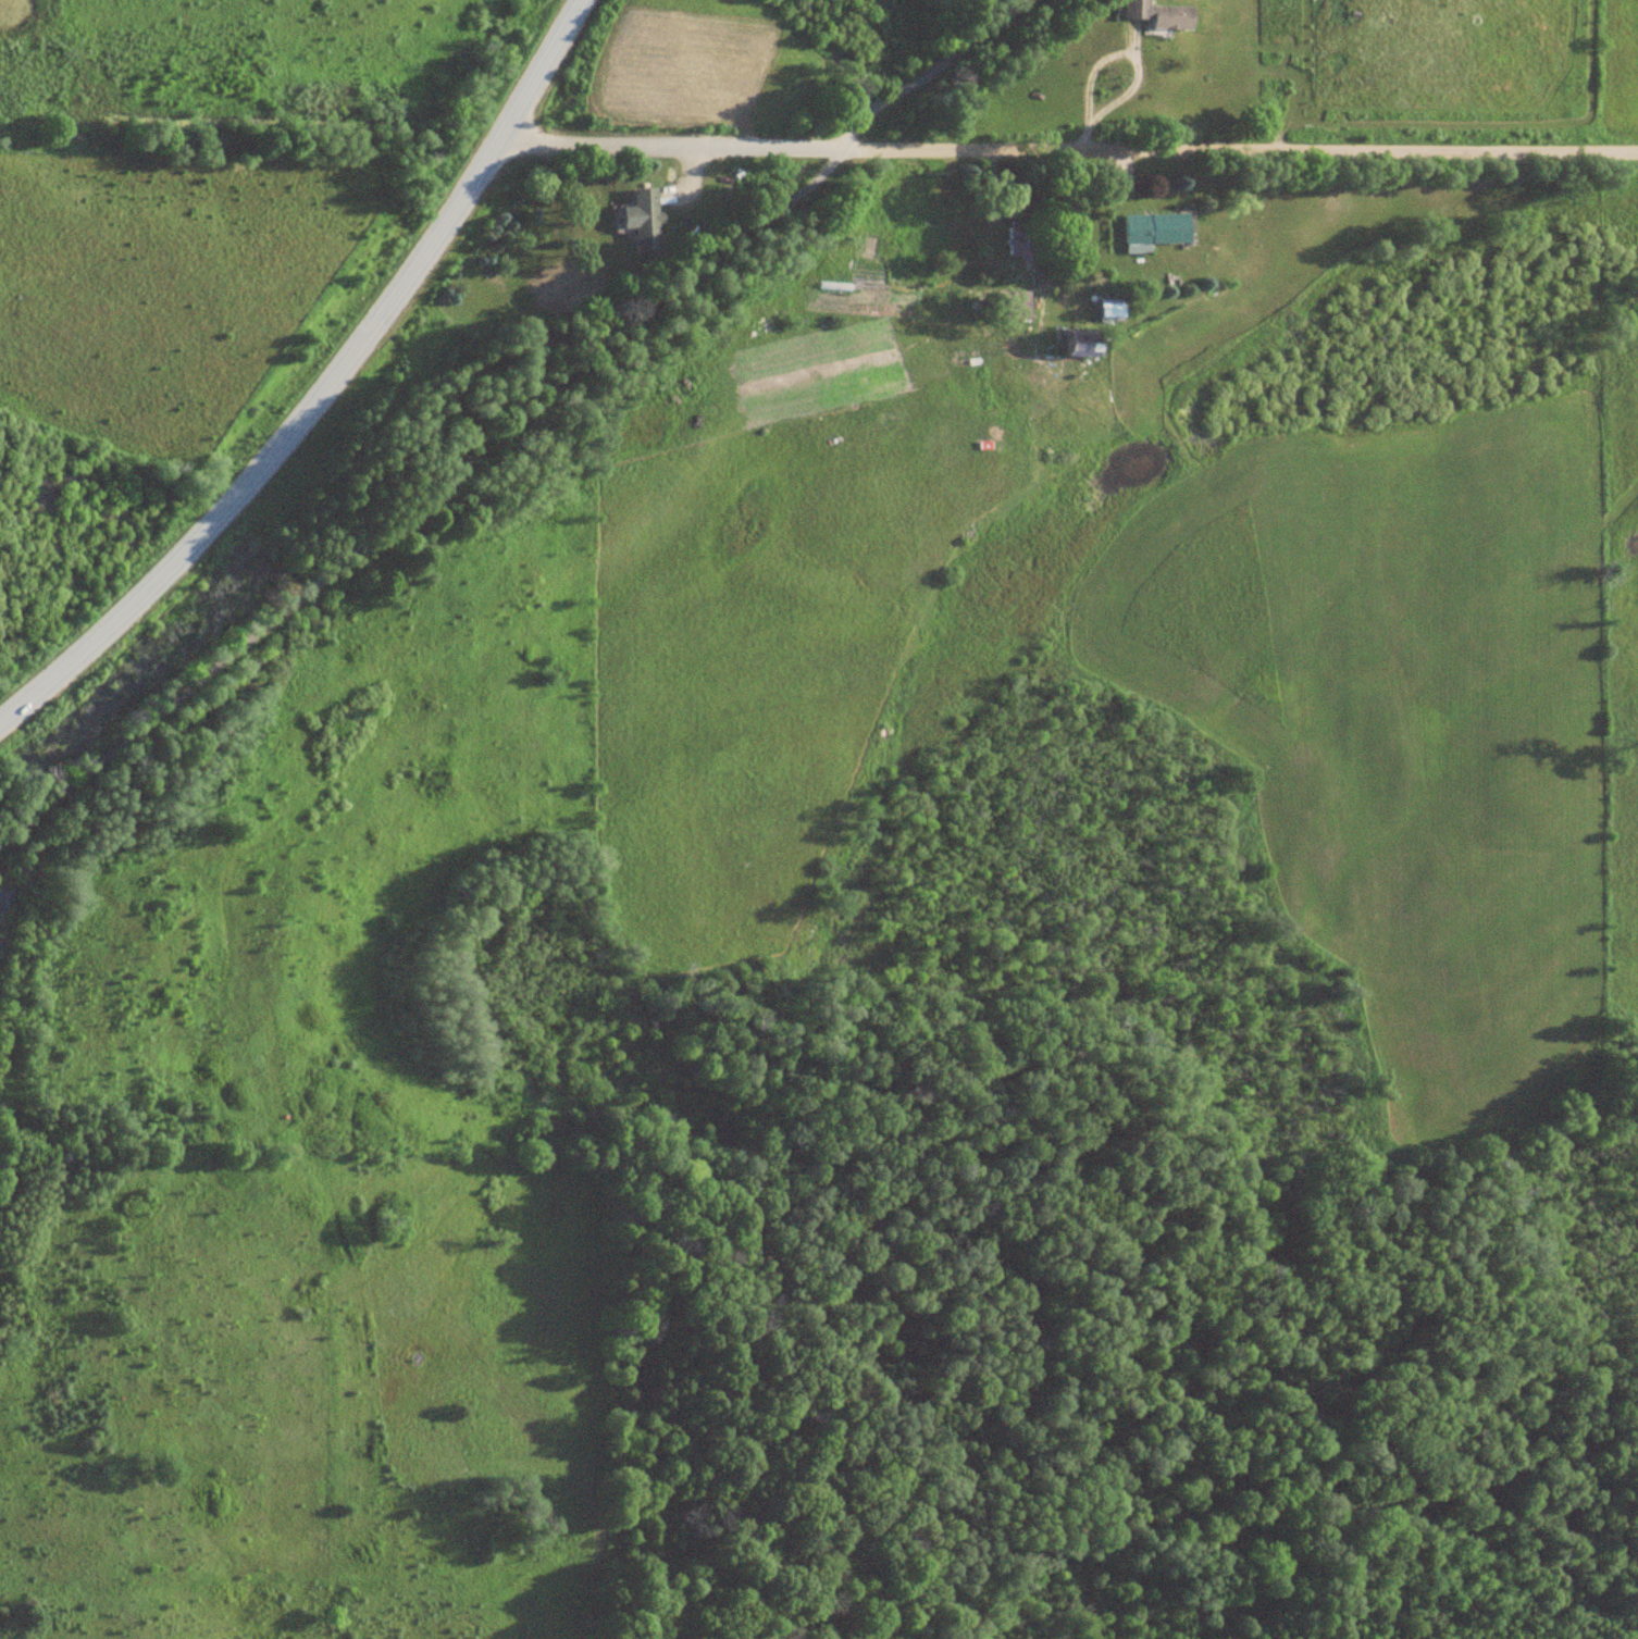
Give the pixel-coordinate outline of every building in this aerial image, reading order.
[(1152,6),(1152,0),(1126,0),(1126,19),(1155,19),(1155,30),(1197,30),(1197,6),(1152,6)] [(659,188),(634,189),(635,206),(623,207),(624,228),(637,228),(638,251),(662,250),(659,188)] [(1155,243),(1195,242),(1194,213),(1128,214),(1128,254),(1156,253),(1155,243)] [(1011,257),(1036,257),(1036,222),(1011,222),(1011,257)] [(997,291),(997,320),(1036,320),(1036,291),(997,291)] [(1108,356),(1108,330),(1070,330),(1070,356),(1108,356)]
